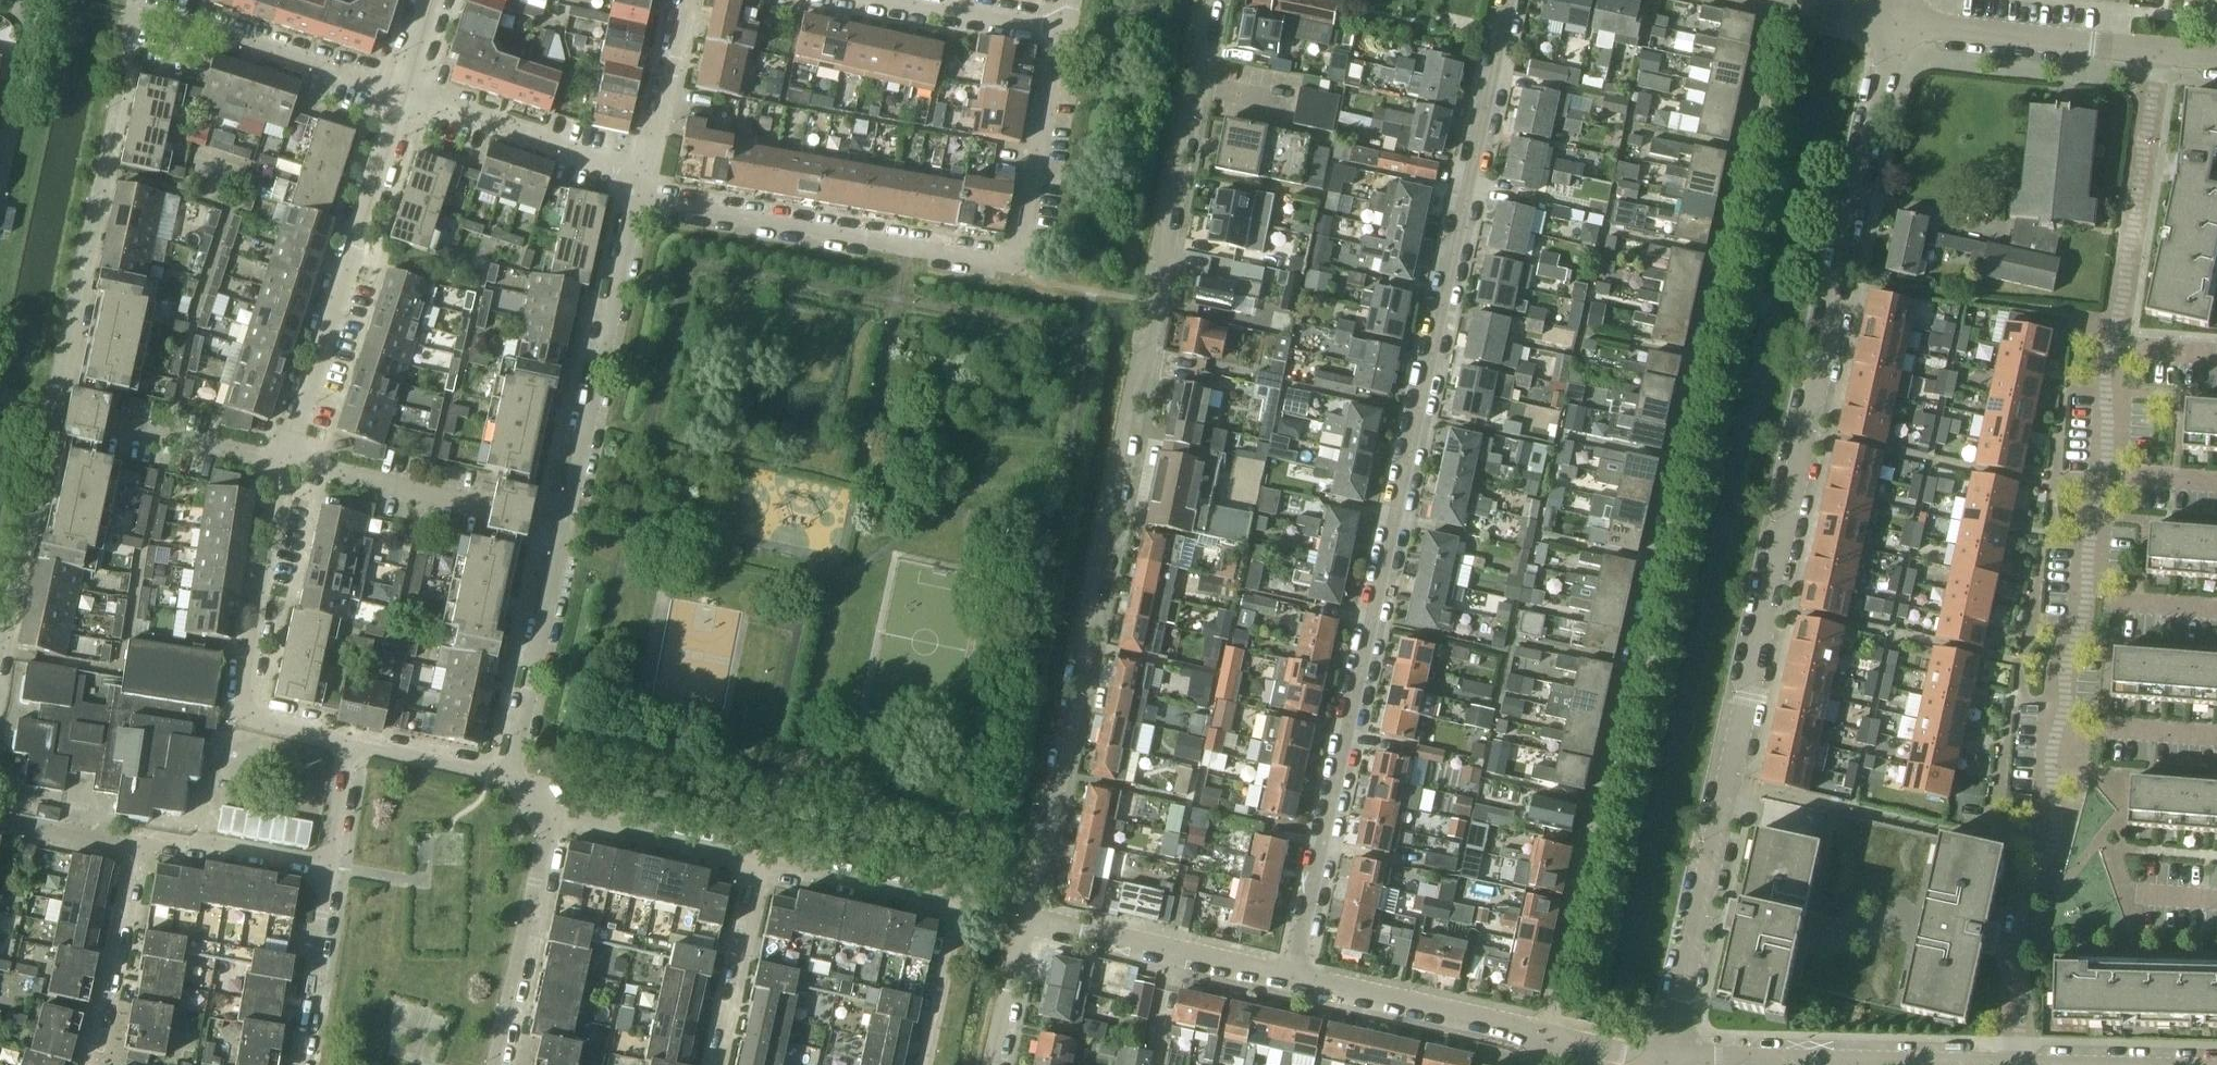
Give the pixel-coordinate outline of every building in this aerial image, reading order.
[(207,4),(230,11),(233,0),(209,0),(207,4)] [(230,11),(251,18),(256,0),(233,0),(230,11)] [(251,18),(272,24),(280,0),(256,0),(251,18)] [(272,24),(293,31),(303,0),(280,0),(272,24)] [(293,31),(314,38),(326,2),(319,0),(303,0),(293,31)] [(357,4),(392,16),(397,0),(358,0),(357,4)] [(461,14),(497,26),(502,9),(504,5),(489,0),(466,0),(461,14)] [(504,5),(502,9),(515,13),(517,5),(505,1),(505,0),(489,0),(504,5)] [(608,16),(607,21),(644,29),(649,7),(617,0),(612,0),(608,16)] [(704,41),(751,51),(761,4),(741,0),(702,0),(700,11),(711,13),(704,41)] [(1340,3),(1325,0),(1248,0),(1246,6),(1247,7),(1247,8),(1271,13),(1271,14),(1335,27),(1340,3)] [(1570,0),(1545,0),(1541,20),(1565,25),(1570,0)] [(1593,0),(1570,0),(1565,25),(1587,29),(1593,0)] [(1622,3),(1609,0),(1599,0),(1592,30),(1615,35),(1622,3)] [(347,9),(326,2),(314,38),(335,45),(347,9)] [(1637,49),(1644,17),(1639,16),(1641,7),(1622,3),(1615,35),(1616,35),(1614,44),(1637,49)] [(392,16),(357,4),(347,9),(335,45),(369,56),(376,35),(385,38),(392,16)] [(530,9),(517,5),(515,13),(527,17),(530,9)] [(568,16),(581,19),(583,11),(570,8),(568,16)] [(1755,30),(1757,25),(1755,23),(1756,19),(1704,8),(1702,18),(1723,23),(1719,42),(1749,49),(1753,32),(1755,30)] [(543,13),(530,9),(527,17),(540,21),(543,13)] [(596,14),(583,11),(581,19),(594,22),(596,14)] [(1278,59),(1284,30),(1294,33),(1293,37),(1332,45),(1335,27),(1271,14),(1271,16),(1246,11),(1239,48),(1256,51),(1256,55),(1278,59)] [(461,14),(454,35),(490,47),(497,26),(461,14)] [(644,29),(607,21),(608,16),(596,14),(594,22),(607,25),(603,42),(639,50),(644,29)] [(792,63),(816,68),(827,19),(811,15),(811,18),(802,16),(792,63)] [(1666,27),(1668,17),(1656,15),(1654,24),(1666,27)] [(842,22),(827,19),(816,68),(839,73),(849,26),(841,25),(842,22)] [(857,28),(849,26),(839,73),(862,78),(873,29),(857,25),(857,28)] [(1664,39),(1666,31),(1653,28),(1651,36),(1664,39)] [(888,32),(873,29),(862,78),(885,83),(895,36),(887,34),(888,32)] [(549,47),(553,37),(554,34),(545,31),(541,44),(549,47)] [(449,81),(483,92),(495,57),(490,47),(454,35),(447,58),(457,61),(454,68),(453,68),(449,81)] [(903,38),(895,36),(885,83),(908,88),(918,39),(903,35),(903,38)] [(524,56),(530,39),(526,37),(520,54),(524,56)] [(558,38),(553,37),(549,47),(541,44),(537,57),(545,59),(563,64),(564,61),(558,38)] [(1749,49),(1719,42),(1697,37),(1695,48),(1716,53),(1714,65),(1744,72),(1745,67),(1747,66),(1749,60),(1747,58),(1749,49)] [(934,42),(918,39),(908,88),(932,93),(942,46),(933,44),(934,42)] [(984,60),(979,88),(1026,96),(1034,49),(976,39),(973,58),(984,60)] [(751,51),(704,41),(701,56),(699,56),(697,64),(751,76),(753,67),(748,66),(751,51)] [(639,50),(603,42),(598,65),(603,66),(604,65),(635,72),(635,71),(639,50)] [(1609,70),(1613,53),(1601,50),(1597,67),(1609,70)] [(1657,71),(1660,55),(1644,52),(1641,68),(1657,71)] [(1458,84),(1462,66),(1453,63),(1454,59),(1431,54),(1426,77),(1458,84)] [(516,64),(495,57),(483,92),(504,99),(516,64)] [(526,106),(537,71),(541,72),(545,59),(537,57),(533,69),(516,64),(504,99),(526,106)] [(234,65),(213,58),(202,91),(200,100),(199,101),(220,107),(234,65)] [(1360,86),(1366,61),(1352,58),(1346,83),(1360,86)] [(1413,75),(1416,63),(1399,59),(1396,71),(1413,75)] [(1744,72),(1714,65),(1692,60),(1690,71),(1711,76),(1709,86),(1740,93),(1740,90),(1742,88),(1744,83),(1742,80),(1744,72)] [(1552,82),(1555,67),(1531,62),(1527,77),(1552,82)] [(751,76),(697,64),(695,72),(698,72),(694,88),(741,98),(744,83),(749,84),(751,76)] [(256,72),(234,65),(220,107),(243,115),(256,72)] [(604,65),(603,66),(599,87),(635,95),(640,72),(635,71),(635,72),(604,65)] [(1566,85),(1570,70),(1555,67),(1552,82),(1566,85)] [(559,78),(541,72),(537,71),(526,106),(548,113),(559,78)] [(1410,85),(1413,75),(1396,71),(1393,81),(1410,85)] [(279,79),(256,72),(243,115),(265,122),(279,79)] [(1670,94),(1673,81),(1638,73),(1635,86),(1670,94)] [(1410,85),(1408,94),(1421,97),(1421,99),(1453,106),(1458,84),(1426,77),(1413,75),(1410,85)] [(168,130),(178,85),(139,77),(129,121),(168,130)] [(300,86),(279,79),(265,122),(286,129),(289,121),(291,113),(300,86)] [(1740,93),(1709,86),(1688,81),(1685,92),(1706,97),(1704,109),(1734,116),(1735,112),(1738,111),(1739,105),(1737,102),(1740,93)] [(184,96),(200,100),(202,91),(186,87),(184,96)] [(635,95),(599,87),(590,125),(627,133),(635,95)] [(1616,98),(1618,89),(1605,87),(1603,95),(1605,96),(1616,98)] [(1026,96),(979,88),(977,102),(971,101),(970,110),(1025,120),(1026,112),(1024,111),(1026,96)] [(1332,133),(1339,97),(1301,89),(1293,125),(1332,133)] [(1571,108),(1573,97),(1535,89),(1534,94),(1525,92),(1521,110),(1557,118),(1568,121),(1585,124),(1588,112),(1571,108)] [(1647,118),(1651,98),(1639,95),(1634,115),(1647,118)] [(2185,95),(2179,159),(2177,180),(2175,180),(2145,315),(2209,329),(2216,330),(2216,98),(2185,95)] [(1629,101),(1616,98),(1605,96),(1603,109),(1626,114),(1629,101)] [(1680,115),(1676,131),(1698,136),(1728,143),(1732,126),(1735,124),(1736,119),(1734,116),(1704,109),(1682,104),(1680,115)] [(1446,137),(1451,113),(1419,106),(1414,130),(1446,137)] [(1899,213),(1886,271),(1916,277),(1924,274),(1927,264),(1920,260),(1924,244),(1971,254),(1969,264),(1983,267),(1981,276),(2053,292),(2054,287),(2057,288),(2059,281),(2055,281),(2060,260),(2054,258),(2061,230),(2064,231),(2065,223),(2094,226),(2097,203),(2088,202),(2097,115),(2082,114),(2045,109),(2031,108),(2030,108),(2020,195),(2011,194),(2009,219),(2015,219),(2010,249),(2003,247),(1988,244),(1988,245),(1975,242),(1927,231),(1929,219),(1899,213)] [(1401,127),(1404,116),(1374,109),(1371,121),(1401,127)] [(1025,120),(970,110),(968,119),(974,120),(971,135),(1018,143),(1021,127),(1023,128),(1025,120)] [(1552,141),(1557,118),(1521,110),(1516,133),(1552,141)] [(308,119),(291,113),(289,121),(306,127),(308,119)] [(685,120),(675,178),(722,186),(731,139),(702,134),(704,124),(685,120)] [(158,174),(168,130),(129,121),(119,166),(158,174)] [(317,121),(303,165),(340,177),(354,133),(317,121)] [(1323,190),(1331,149),(1309,145),(1311,137),(1228,121),(1219,170),(1323,190)] [(1399,138),(1401,127),(1371,121),(1369,131),(1399,138)] [(1568,121),(1565,133),(1579,136),(1582,124),(1568,121)] [(1442,155),(1446,137),(1414,130),(1409,152),(1432,157),(1433,153),(1442,155)] [(206,138),(189,133),(186,141),(203,147),(206,138)] [(1640,146),(1642,137),(1629,134),(1628,143),(1640,146)] [(745,142),(731,139),(722,186),(738,189),(737,192),(745,193),(755,138),(746,136),(745,142)] [(764,140),(755,138),(745,193),(753,194),(753,192),(769,195),(777,148),(763,145),(764,140)] [(1724,174),(1725,168),(1724,166),(1726,155),(1653,139),(1650,152),(1680,159),(1681,154),(1694,157),(1690,172),(1721,179),(1721,176),(1724,174)] [(1546,171),(1551,148),(1514,140),(1509,163),(1546,171)] [(232,147),(214,141),(212,149),(230,155),(232,147)] [(1337,142),(1333,159),(1350,162),(1350,161),(1353,147),(1353,146),(1337,142)] [(847,154),(849,145),(842,144),(840,153),(847,154)] [(791,150),(777,148),(769,195),(784,197),(783,200),(791,201),(801,146),(792,145),(791,150)] [(857,147),(849,145),(847,154),(856,156),(857,147)] [(823,156),(809,153),(810,148),(801,146),(791,201),(799,203),(800,200),(815,203),(823,156)] [(251,153),(232,147),(230,155),(248,161),(251,153)] [(498,197),(511,154),(488,147),(479,174),(463,168),(459,175),(477,182),(474,189),(498,197)] [(1353,147),(1350,161),(1378,168),(1436,181),(1439,167),(1381,154),(1353,147)] [(416,153),(402,197),(440,209),(454,166),(416,153)] [(847,154),(840,153),(838,153),(838,158),(823,156),(815,203),(830,205),(830,208),(838,209),(847,154)] [(531,160),(511,154),(498,197),(518,203),(531,160)] [(861,211),(870,164),(855,161),(856,156),(847,154),(838,209),(846,211),(846,208),(861,211)] [(276,161),(259,155),(257,164),(273,169),(276,161)] [(1636,180),(1640,161),(1619,157),(1615,176),(1636,180)] [(546,186),(552,167),(531,160),(518,203),(539,210),(544,194),(556,197),(559,189),(546,186)] [(884,166),(870,164),(861,211),(877,213),(876,216),(884,217),(894,162),(885,161),(884,166)] [(903,164),(894,162),(884,217),(892,219),(893,216),(908,219),(916,172),(902,169),(903,164)] [(1586,180),(1588,168),(1556,162),(1554,173),(1586,180)] [(1352,184),(1355,168),(1333,163),(1326,194),(1339,197),(1342,182),(1352,184)] [(1541,194),(1546,171),(1509,163),(1505,181),(1514,183),(1513,188),(1541,194)] [(340,177),(303,165),(289,207),(327,219),(340,177)] [(184,170),(168,167),(167,176),(182,180),(184,170)] [(1719,188),(1721,179),(1690,172),(1669,167),(1667,177),(1688,181),(1686,194),(1716,200),(1717,198),(1719,196),(1720,190),(1719,188)] [(930,174),(916,172),(908,219),(923,222),(923,224),(931,226),(940,171),(931,169),(930,174)] [(949,172),(940,171),(931,226),(939,227),(939,224),(954,227),(963,180),(948,178),(949,172)] [(1554,173),(1552,184),(1568,187),(1570,176),(1554,173)] [(991,185),(963,180),(954,227),(1002,235),(1012,178),(993,174),(991,185)] [(261,179),(252,177),(247,194),(255,196),(261,179)] [(1637,199),(1640,184),(1619,180),(1615,195),(1637,199)] [(1373,194),(1371,204),(1426,216),(1428,206),(1431,207),(1433,195),(1431,194),(1431,192),(1400,185),(1389,182),(1386,197),(1373,194)] [(158,216),(162,194),(119,185),(114,206),(158,216)] [(1714,210),(1716,200),(1686,194),(1664,189),(1662,199),(1684,203),(1681,216),(1711,222),(1712,220),(1714,218),(1715,212),(1714,210)] [(606,199),(567,190),(558,235),(597,244),(606,199)] [(1291,210),(1294,196),(1264,190),(1261,204),(1291,210)] [(1273,211),(1256,208),(1257,200),(1221,192),(1215,218),(1269,229),(1273,211)] [(255,196),(247,194),(242,210),(250,212),(255,196)] [(1336,211),(1339,197),(1326,194),(1323,208),(1336,211)] [(402,197),(388,240),(426,252),(440,209),(402,197)] [(1632,228),(1637,207),(1614,202),(1610,223),(1632,228)] [(1529,235),(1534,211),(1500,203),(1495,227),(1529,235)] [(1371,204),(1369,213),(1383,216),(1380,228),(1390,231),(1424,238),(1427,224),(1424,224),(1426,216),(1371,204)] [(153,239),(158,216),(114,206),(109,229),(153,239)] [(327,219),(289,207),(282,227),(325,241),(331,220),(327,219)] [(1576,224),(1579,213),(1552,207),(1549,218),(1576,224)] [(15,211),(3,208),(0,225),(0,231),(10,233),(15,211)] [(1649,209),(1647,218),(1658,221),(1679,225),(1676,238),(1707,245),(1707,243),(1707,242),(1709,241),(1710,234),(1709,232),(1711,222),(1681,216),(1660,211),(1649,209)] [(220,213),(212,210),(206,227),(215,230),(220,213)] [(236,234),(236,233),(241,219),(232,216),(227,232),(236,234)] [(1328,240),(1332,219),(1321,216),(1316,237),(1328,240)] [(1265,247),(1269,229),(1215,218),(1210,243),(1247,251),(1248,244),(1265,247)] [(483,227),(464,221),(461,230),(481,236),(483,227)] [(1585,223),(1581,239),(1597,243),(1601,227),(1585,223)] [(1300,226),(1298,233),(1312,236),(1314,229),(1300,226)] [(325,241),(282,227),(276,247),(318,261),(325,241)] [(1524,256),(1529,235),(1495,227),(1490,249),(1524,256)] [(148,262),(153,239),(109,229),(104,252),(148,262)] [(508,235),(492,230),(489,238),(505,243),(508,235)] [(1421,251),(1424,238),(1390,231),(1387,243),(1363,238),(1361,247),(1416,260),(1418,250),(1421,251)] [(236,234),(227,232),(222,247),(231,250),(236,234)] [(523,240),(508,235),(505,243),(521,248),(523,240)] [(597,244),(558,235),(548,278),(548,279),(577,285),(587,288),(597,244)] [(203,236),(198,253),(206,256),(212,238),(203,236)] [(1615,251),(1617,238),(1607,236),(1604,249),(1615,251)] [(1323,266),(1328,240),(1316,237),(1311,263),(1323,266)] [(1701,269),(1703,258),(1650,246),(1648,255),(1671,260),(1668,275),(1698,282),(1699,279),(1701,277),(1702,271),(1701,269)] [(318,261),(276,247),(269,267),(312,281),(318,261)] [(437,247),(434,255),(452,261),(454,252),(437,247)] [(1414,268),(1416,260),(1361,247),(1359,257),(1383,263),(1380,275),(1411,282),(1412,280),(1414,280),(1417,269),(1414,268)] [(534,253),(526,250),(520,268),(528,270),(534,253)] [(144,281),(148,262),(104,252),(100,271),(100,273),(143,282),(144,281)] [(206,256),(198,253),(192,271),(200,274),(206,256)] [(1557,269),(1560,258),(1542,254),(1539,266),(1557,269)] [(228,259),(220,256),(215,271),(223,274),(228,259)] [(1488,258),(1483,281),(1517,289),(1517,288),(1527,290),(1532,268),(1522,265),(1488,258)] [(1305,261),(1297,259),(1294,272),(1303,274),(1305,261)] [(1613,273),(1615,264),(1602,261),(1600,270),(1613,273)] [(1233,262),(1230,279),(1262,286),(1265,269),(1233,262)] [(498,267),(489,265),(485,283),(494,285),(498,267)] [(1568,283),(1570,272),(1557,269),(1539,266),(1537,276),(1568,283)] [(312,281),(269,267),(263,287),(306,301),(312,281)] [(1328,295),(1332,275),(1309,270),(1305,290),(1328,295)] [(1698,282),(1668,275),(1644,270),(1642,280),(1666,285),(1663,297),(1693,304),(1694,301),(1696,299),(1697,294),(1696,292),(1698,282)] [(223,274),(215,271),(210,287),(218,290),(223,274)] [(389,271),(382,292),(425,306),(431,285),(389,271)] [(1303,276),(1282,272),(1279,271),(1276,285),(1284,286),(1279,309),(1296,313),(1303,276)] [(152,307),(156,286),(157,284),(144,281),(143,282),(100,273),(95,294),(103,296),(103,295),(146,304),(146,305),(152,307)] [(1364,288),(1366,276),(1349,273),(1347,284),(1364,288)] [(577,285),(548,279),(548,278),(534,275),(529,296),(572,305),(577,285)] [(1199,280),(1197,287),(1201,289),(1197,305),(1231,312),(1234,296),(1255,301),(1259,301),(1261,288),(1257,287),(1203,276),(1203,279),(1199,280)] [(189,280),(184,294),(183,297),(192,299),(197,283),(189,280)] [(1514,300),(1517,289),(1483,281),(1478,304),(1525,315),(1528,303),(1514,300)] [(1608,296),(1610,287),(1596,284),(1594,294),(1608,296)] [(306,301),(263,287),(256,307),(299,321),(306,301)] [(1364,293),(1360,308),(1372,311),(1406,319),(1411,296),(1377,288),(1375,295),(1364,293)] [(1574,291),(1572,300),(1584,303),(1586,294),(1574,291)] [(382,292),(376,312),(418,326),(425,306),(382,292)] [(492,294),(483,292),(479,309),(488,311),(492,294)] [(1693,304),(1663,297),(1640,292),(1638,302),(1661,307),(1658,320),(1688,326),(1689,323),(1691,321),(1692,315),(1691,313),(1693,304)] [(475,295),(466,293),(462,310),(471,312),(475,295)] [(103,296),(93,338),(81,394),(71,392),(66,416),(105,424),(113,390),(127,393),(146,305),(146,304),(103,295),(103,296)] [(210,314),(215,299),(206,296),(202,312),(210,314)] [(572,305),(529,296),(524,319),(567,328),(572,305)] [(1916,304),(1871,296),(1866,319),(1910,328),(1916,304)] [(1601,329),(1605,308),(1591,305),(1587,326),(1601,329)] [(299,321),(256,307),(250,328),(292,341),(299,321)] [(1545,325),(1548,312),(1530,308),(1527,321),(1545,325)] [(488,311),(479,309),(475,329),(483,330),(488,311)] [(1401,342),(1406,319),(1372,311),(1367,334),(1401,342)] [(202,312),(196,327),(205,330),(210,314),(202,312)] [(376,312),(369,332),(412,346),(418,326),(376,312)] [(2000,312),(1994,340),(2002,342),(2008,313),(2000,312)] [(1504,345),(1510,320),(1476,313),(1471,337),(1504,345)] [(2009,313),(2002,349),(2046,358),(2051,334),(2027,329),(2030,317),(2009,313)] [(1686,335),(1688,326),(1658,320),(1635,315),(1633,324),(1656,329),(1654,341),(1683,347),(1684,345),(1686,343),(1687,337),(1686,335)] [(460,319),(457,335),(465,337),(469,321),(460,319)] [(567,328),(524,319),(519,342),(562,352),(567,328)] [(1569,319),(1567,328),(1578,330),(1580,322),(1569,319)] [(1905,351),(1910,328),(1866,319),(1861,342),(1905,351)] [(1339,320),(1336,331),(1353,335),(1356,324),(1339,320)] [(189,325),(169,321),(167,330),(186,334),(189,325)] [(1222,358),(1227,332),(1214,329),(1215,326),(1189,321),(1183,353),(1208,358),(1209,355),(1222,358)] [(1543,335),(1545,325),(1527,321),(1525,331),(1543,335)] [(1953,338),(1955,325),(1947,323),(1944,336),(1953,338)] [(1971,329),(1962,327),(1959,339),(1968,341),(1971,329)] [(292,341),(250,328),(244,347),(286,361),(292,341)] [(1336,331),(1333,343),(1351,346),(1350,349),(1363,352),(1360,366),(1393,374),(1399,350),(1365,342),(1352,340),(1353,335),(1336,331)] [(369,332),(363,352),(405,366),(412,346),(369,332)] [(465,337),(457,335),(453,351),(462,353),(465,337)] [(1950,351),(1953,338),(1944,336),(1941,349),(1950,351)] [(177,337),(173,355),(182,358),(186,339),(177,337)] [(203,339),(194,337),(191,353),(199,355),(203,339)] [(1520,361),(1502,357),(1504,345),(1471,337),(1466,359),(1516,370),(1515,376),(1533,380),(1536,367),(1519,363),(1520,361)] [(481,340),(473,338),(467,364),(486,368),(488,358),(478,356),(481,340)] [(1595,352),(1597,342),(1584,339),(1582,349),(1595,352)] [(1965,354),(1968,341),(1959,339),(1956,352),(1965,354)] [(519,342),(515,361),(515,362),(558,372),(562,352),(519,342)] [(1900,374),(1905,351),(1861,342),(1856,365),(1900,374)] [(286,361),(244,347),(237,367),(280,381),(286,361)] [(2041,381),(2046,358),(2002,349),(1997,372),(2041,381)] [(363,352),(356,372),(399,386),(405,366),(363,352)] [(199,355),(191,353),(187,371),(195,373),(199,355)] [(1680,371),(1681,365),(1680,363),(1681,360),(1651,353),(1648,368),(1624,363),(1622,371),(1646,376),(1676,383),(1678,372),(1680,371)] [(182,358),(173,355),(168,374),(178,376),(182,358)] [(1566,384),(1571,360),(1557,357),(1552,381),(1566,384)] [(558,372),(515,362),(515,361),(501,358),(496,381),(502,382),(503,381),(546,390),(546,392),(553,393),(558,372)] [(451,359),(448,375),(456,377),(460,361),(451,359)] [(1281,388),(1287,362),(1273,360),(1270,373),(1258,370),(1255,383),(1281,388)] [(1895,397),(1900,374),(1856,365),(1851,388),(1895,397)] [(1389,396),(1393,374),(1360,366),(1356,380),(1316,371),(1312,387),(1353,395),(1355,389),(1389,396)] [(280,381),(237,367),(231,387),(273,401),(280,381)] [(1530,390),(1533,380),(1515,376),(1514,379),(1464,368),(1459,392),(1492,400),(1495,386),(1513,390),(1514,386),(1530,390)] [(1945,384),(1948,372),(1940,370),(1937,382),(1945,384)] [(356,372),(350,392),(393,405),(399,386),(356,372)] [(1582,385),(1584,375),(1571,372),(1569,382),(1582,385)] [(1958,374),(1952,372),(1949,372),(1946,385),(1955,386),(1958,374)] [(2036,404),(2041,381),(1997,372),(1991,395),(2036,404)] [(456,377),(448,375),(444,391),(452,393),(456,377)] [(1675,393),(1676,388),(1675,385),(1676,383),(1646,376),(1643,390),(1619,385),(1617,394),(1671,405),(1673,395),(1675,393)] [(193,382),(185,381),(181,398),(190,399),(193,382)] [(503,381),(502,382),(483,470),(498,473),(494,492),(491,507),(490,508),(530,517),(530,515),(535,492),(525,490),(546,392),(546,390),(503,381)] [(1942,397),(1945,384),(1937,382),(1934,395),(1942,397)] [(167,383),(163,400),(172,402),(176,385),(167,383)] [(1215,430),(1220,409),(1209,407),(1212,390),(1178,383),(1166,442),(1222,454),(1227,433),(1215,430)] [(1275,415),(1281,388),(1255,383),(1252,397),(1265,399),(1262,412),(1275,415)] [(1566,394),(1565,400),(1581,403),(1584,386),(1569,383),(1566,394)] [(1952,399),(1955,386),(1946,385),(1943,397),(1952,399)] [(273,401),(231,387),(224,408),(251,417),(266,422),(273,401)] [(1890,420),(1895,397),(1851,388),(1846,410),(1890,420)] [(1305,416),(1310,394),(1289,390),(1284,412),(1305,416)] [(350,392),(344,411),(386,425),(393,405),(350,392)] [(1487,422),(1492,400),(1459,392),(1454,414),(1487,422)] [(1561,409),(1564,394),(1553,392),(1550,407),(1561,409)] [(1609,392),(1607,400),(1616,402),(1613,415),(1636,420),(1666,427),(1667,425),(1668,424),(1670,417),(1669,415),(1671,405),(1617,394),(1609,392)] [(2031,427),(2036,404),(1991,395),(1986,418),(2031,427)] [(434,396),(430,413),(439,415),(442,398),(434,396)] [(2186,403),(2182,450),(2216,453),(2216,405),(2186,403)] [(449,405),(447,414),(456,417),(466,419),(468,409),(449,405)] [(1581,431),(1586,409),(1570,405),(1565,428),(1581,431)] [(1381,428),(1384,416),(1382,416),(1382,413),(1353,407),(1350,419),(1327,414),(1325,424),(1377,435),(1379,427),(1381,428)] [(251,417),(224,408),(220,426),(248,432),(251,417)] [(1884,445),(1890,420),(1846,410),(1840,435),(1884,445)] [(337,433),(356,439),(379,446),(380,445),(386,425),(344,411),(337,433)] [(439,415),(430,413),(426,432),(435,434),(439,415)] [(456,417),(447,414),(443,433),(452,435),(456,417)] [(1666,427),(1636,420),(1613,415),(1611,423),(1634,429),(1631,443),(1661,450),(1661,447),(1664,445),(1665,440),(1664,438),(1666,427)] [(1932,430),(1935,417),(1927,415),(1924,428),(1932,430)] [(105,424),(66,416),(61,440),(71,442),(50,540),(49,541),(93,550),(93,549),(112,462),(98,458),(105,424)] [(1950,420),(1942,418),(1939,431),(1947,433),(1950,420)] [(2026,450),(2031,427),(1986,418),(1981,440),(2026,450)] [(1281,421),(1279,434),(1300,438),(1303,426),(1281,421)] [(1520,437),(1522,426),(1504,422),(1502,433),(1520,437)] [(1375,445),(1377,435),(1325,424),(1323,433),(1346,438),(1343,451),(1375,458),(1378,445),(1375,445)] [(1263,427),(1260,441),(1270,443),(1273,429),(1263,427)] [(1929,442),(1932,430),(1924,428),(1921,440),(1929,442)] [(1945,446),(1947,433),(1939,431),(1936,444),(1945,446)] [(1492,453),(1494,441),(1452,432),(1451,435),(1449,434),(1447,445),(1449,446),(1447,454),(1501,466),(1503,455),(1492,453)] [(1282,458),(1286,439),(1274,437),(1270,456),(1282,458)] [(379,446),(356,439),(352,455),(383,461),(386,446),(380,445),(379,446)] [(2020,475),(2026,450),(1981,440),(1976,465),(2020,475)] [(425,441),(421,458),(429,460),(433,443),(425,441)] [(450,444),(441,442),(437,459),(446,461),(450,444)] [(1223,454),(1222,454),(1166,442),(1148,525),(1191,534),(1246,545),(1253,515),(1212,506),(1223,454)] [(1571,463),(1575,445),(1562,443),(1558,460),(1571,463)] [(1544,476),(1550,447),(1533,444),(1527,472),(1544,476)] [(1259,445),(1256,460),(1265,462),(1268,447),(1259,445)] [(1877,479),(1882,455),(1838,445),(1833,470),(1877,479)] [(1372,472),(1375,458),(1343,451),(1340,463),(1317,458),(1315,468),(1367,479),(1369,471),(1372,472)] [(1655,473),(1658,463),(1605,451),(1603,460),(1626,465),(1623,480),(1653,487),(1653,483),(1656,481),(1657,476),(1655,473)] [(1499,475),(1501,466),(1447,454),(1445,463),(1443,463),(1440,476),(1473,483),(1476,470),(1499,475)] [(1290,474),(1291,467),(1278,464),(1277,470),(1290,474)] [(1576,481),(1578,470),(1562,467),(1560,478),(1576,481)] [(1365,488),(1367,479),(1315,468),(1313,478),(1336,483),(1333,497),(1362,503),(1363,501),(1365,501),(1368,489),(1365,488)] [(157,472),(148,470),(144,487),(153,489),(157,472)] [(240,476),(212,470),(208,487),(236,491),(240,476)] [(1872,502),(1877,479),(1833,470),(1828,493),(1872,502)] [(1919,489),(1922,476),(1913,474),(1911,487),(1919,489)] [(1653,487),(1623,480),(1600,475),(1598,483),(1621,489),(1618,502),(1648,508),(1648,505),(1651,503),(1652,498),(1651,495),(1653,487)] [(2012,510),(2018,485),(1974,475),(1968,500),(2012,510)] [(1483,495),(1471,493),(1473,483),(1440,476),(1437,490),(1439,490),(1437,499),(1490,511),(1492,501),(1482,499),(1483,495)] [(1279,486),(1280,481),(1265,478),(1263,486),(1288,492),(1289,488),(1279,486)] [(1937,480),(1928,478),(1926,490),(1934,492),(1937,480)] [(172,481),(163,480),(160,497),(168,499),(172,481)] [(1536,497),(1539,484),(1527,481),(1524,494),(1536,497)] [(236,491),(208,487),(205,509),(249,516),(252,494),(249,493),(236,491)] [(1563,498),(1564,490),(1552,487),(1550,495),(1563,498)] [(1916,502),(1919,489),(1911,487),(1908,500),(1916,502)] [(1931,505),(1934,492),(1926,490),(1923,503),(1931,505)] [(1866,525),(1872,502),(1828,493),(1822,515),(1866,525)] [(142,496),(138,514),(147,516),(151,498),(142,496)] [(1646,517),(1648,508),(1618,502),(1595,497),(1593,505),(1616,510),(1613,525),(1643,532),(1643,527),(1646,526),(1647,520),(1646,517)] [(375,505),(345,499),(342,511),(342,512),(366,518),(372,520),(375,505)] [(1488,519),(1490,511),(1437,499),(1435,508),(1433,507),(1431,519),(1433,519),(1432,522),(1463,528),(1466,514),(1488,519)] [(1536,522),(1540,502),(1527,499),(1522,519),(1536,522)] [(2007,532),(2012,510),(1968,500),(1963,523),(2007,532)] [(1275,515),(1277,508),(1260,504),(1258,511),(1275,515)] [(166,507),(158,506),(154,522),(163,523),(166,507)] [(362,538),(366,518),(342,512),(323,507),(318,529),(362,538)] [(136,524),(137,511),(113,508),(112,520),(136,524)] [(493,636),(507,570),(514,538),(525,540),(530,517),(490,508),(483,542),(468,539),(454,607),(449,628),(456,629),(493,637),(493,636)] [(249,516),(205,509),(202,529),(246,536),(249,516)] [(1359,531),(1362,519),(1359,518),(1360,516),(1330,509),(1327,524),(1322,523),(1322,520),(1299,515),(1297,525),(1306,527),(1319,530),(1355,538),(1357,530),(1359,531)] [(1552,529),(1556,513),(1546,510),(1542,526),(1552,529)] [(147,516),(138,514),(134,534),(143,536),(147,516)] [(1861,548),(1866,525),(1822,515),(1817,538),(1861,548)] [(1263,534),(1266,519),(1256,516),(1253,532),(1263,534)] [(1530,551),(1536,522),(1522,519),(1516,548),(1530,551)] [(1643,532),(1613,525),(1590,520),(1588,529),(1611,534),(1608,546),(1638,552),(1639,550),(1641,548),(1642,543),(1641,540),(1643,532)] [(1912,535),(1914,523),(1906,521),(1903,534),(1912,535)] [(163,523),(154,522),(150,540),(159,542),(163,523)] [(1924,525),(1918,524),(1915,523),(1913,536),(1921,537),(1924,525)] [(2002,555),(2007,532),(1963,523),(1958,546),(2002,555)] [(1306,527),(1304,536),(1323,541),(1320,554),(1352,562),(1355,548),(1353,548),(1355,538),(1319,530),(1306,527)] [(2150,527),(2146,574),(2216,580),(2216,532),(2150,527)] [(246,536),(202,529),(199,550),(243,557),(246,536)] [(372,541),(362,538),(318,529),(313,549),(367,561),(372,541)] [(422,530),(418,547),(428,549),(431,532),(422,530)] [(1178,567),(1184,539),(1146,531),(1140,559),(1178,567)] [(410,549),(413,534),(405,532),(404,535),(401,547),(410,549)] [(401,547),(404,535),(396,533),(393,546),(401,547)] [(1456,558),(1460,541),(1429,534),(1428,537),(1426,537),(1423,549),(1426,549),(1424,558),(1461,565),(1462,559),(1456,558)] [(1909,548),(1912,535),(1903,534),(1900,546),(1909,548)] [(1918,550),(1921,537),(1913,536),(1910,548),(1918,550)] [(142,541),(123,537),(121,546),(140,550),(142,541)] [(50,540),(42,538),(38,559),(81,569),(81,570),(94,573),(99,550),(93,549),(93,550),(49,541),(50,540)] [(1856,571),(1861,548),(1817,538),(1812,561),(1856,571)] [(1543,566),(1548,545),(1539,544),(1535,564),(1543,566)] [(1262,563),(1265,547),(1254,545),(1251,560),(1262,563)] [(1997,578),(2002,555),(1958,546),(1953,569),(1997,578)] [(156,548),(147,547),(145,563),(153,564),(156,548)] [(410,549),(401,547),(398,564),(406,566),(410,549)] [(1523,578),(1530,551),(1516,548),(1510,575),(1523,578)] [(363,581),(367,561),(313,549),(309,570),(363,581)] [(243,557),(199,550),(195,571),(239,578),(243,557)] [(1229,577),(1235,556),(1223,553),(1217,574),(1229,577)] [(1349,575),(1352,562),(1320,554),(1317,566),(1297,562),(1295,571),(1345,582),(1347,575),(1349,575)] [(1633,576),(1635,565),(1583,554),(1581,562),(1604,567),(1600,582),(1630,589),(1631,586),(1633,584),(1634,578),(1633,576)] [(426,558),(416,555),(412,574),(422,576),(426,558)] [(1449,587),(1453,572),(1459,573),(1461,565),(1424,558),(1422,566),(1419,566),(1416,580),(1449,587)] [(81,569),(38,559),(33,580),(77,589),(81,570),(81,569)] [(1172,596),(1178,567),(1140,559),(1134,588),(1156,593),(1172,596)] [(1851,594),(1856,571),(1812,561),(1807,584),(1851,594)] [(153,564),(145,563),(142,579),(151,581),(153,564)] [(1257,591),(1262,566),(1250,563),(1245,589),(1257,591)] [(1899,581),(1902,568),(1893,566),(1890,579),(1899,581)] [(1917,571),(1908,569),(1905,582),(1914,584),(1917,571)] [(1992,601),(1997,578),(1953,569),(1948,591),(1992,601)] [(359,602),(363,581),(309,570),(305,590),(348,600),(359,602)] [(236,598),(239,578),(195,571),(192,591),(236,598)] [(1343,592),(1345,582),(1295,571),(1293,584),(1312,588),(1310,599),(1340,606),(1340,604),(1343,604),(1345,593),(1343,592)] [(396,572),(392,588),(401,590),(404,574),(396,572)] [(130,576),(121,574),(119,591),(127,593),(130,576)] [(422,576),(412,574),(408,593),(417,595),(422,576)] [(1527,575),(1524,587),(1533,589),(1536,577),(1527,575)] [(1628,598),(1630,589),(1600,582),(1569,575),(1567,583),(1599,590),(1596,603),(1626,609),(1626,608),(1628,606),(1629,600),(1628,598)] [(1216,593),(1219,580),(1201,576),(1198,589),(1216,593)] [(1510,576),(1505,598),(1518,601),(1523,579),(1510,576)] [(1896,593),(1899,581),(1890,579),(1887,592),(1896,593)] [(33,580),(28,603),(72,612),(77,589),(33,580)] [(1446,602),(1449,587),(1416,580),(1413,593),(1416,593),(1414,602),(1451,610),(1452,603),(1446,602)] [(1911,597),(1914,584),(1905,582),(1902,595),(1911,597)] [(1846,619),(1851,594),(1807,584),(1802,609),(1846,619)] [(150,590),(141,588),(139,604),(147,605),(150,590)] [(401,590),(392,588),(389,604),(397,605),(401,590)] [(1134,588),(1127,617),(1159,624),(1165,625),(1172,596),(1156,593),(1134,588)] [(233,619),(236,598),(192,591),(178,589),(177,595),(190,604),(189,612),(233,619)] [(343,621),(348,600),(305,590),(300,610),(300,611),(331,618),(331,619),(343,621)] [(1523,590),(1520,602),(1528,604),(1529,601),(1538,603),(1540,593),(1531,591),(1531,592),(1523,590)] [(1987,624),(1992,601),(1948,591),(1943,614),(1987,624)] [(1273,617),(1277,602),(1244,595),(1241,610),(1273,617)] [(426,602),(407,597),(405,607),(424,611),(426,602)] [(1626,609),(1596,603),(1573,598),(1571,607),(1594,612),(1590,627),(1620,633),(1621,630),(1623,628),(1624,623),(1623,620),(1626,609)] [(1410,610),(1407,622),(1409,622),(1409,624),(1452,634),(1457,612),(1451,610),(1414,602),(1412,610),(1410,610)] [(1891,616),(1894,603),(1885,602),(1882,614),(1891,616)] [(28,603),(23,626),(67,635),(72,612),(28,603)] [(117,603),(114,619),(123,620),(125,605),(117,603)] [(147,605),(139,604),(136,621),(145,622),(147,605)] [(1509,620),(1511,607),(1499,604),(1496,618),(1509,620)] [(1909,607),(1900,605),(1897,618),(1906,619),(1909,607)] [(293,609),(283,653),(322,661),(331,619),(331,618),(300,611),(300,610),(293,609)] [(379,611),(375,628),(384,630),(388,613),(379,611)] [(233,619),(189,612),(186,634),(230,641),(233,619)] [(1540,638),(1545,617),(1522,612),(1518,634),(1540,638)] [(1981,649),(1987,624),(1943,614),(1937,639),(1981,649)] [(1299,626),(1296,640),(1302,641),(1331,648),(1331,645),(1334,644),(1335,637),(1334,634),(1336,623),(1301,615),(1299,626)] [(1127,617),(1121,647),(1152,654),(1159,656),(1165,625),(1159,624),(1127,617)] [(123,620),(114,619),(111,638),(120,639),(123,620)] [(1838,653),(1843,629),(1799,619),(1794,644),(1838,653)] [(1620,633),(1590,627),(1567,622),(1566,631),(1588,635),(1585,649),(1615,656),(1616,652),(1618,650),(1619,645),(1618,642),(1620,633)] [(1230,628),(1205,623),(1202,634),(1228,640),(1230,628)] [(23,626),(19,648),(62,657),(67,635),(23,626)] [(384,630),(375,628),(366,626),(364,634),(382,638),(384,630)] [(1245,651),(1249,630),(1236,627),(1231,649),(1245,651)] [(496,659),(500,638),(493,636),(493,637),(456,629),(452,650),(496,659)] [(1503,649),(1506,635),(1495,632),(1492,647),(1503,649)] [(354,637),(352,646),(372,650),(373,641),(354,637)] [(409,639),(409,642),(406,656),(414,658),(418,641),(409,639)] [(221,655),(128,640),(121,688),(109,686),(105,707),(81,703),(85,677),(75,676),(76,670),(27,663),(23,688),(21,688),(19,700),(22,704),(28,705),(30,703),(40,705),(37,722),(31,722),(29,719),(26,721),(18,719),(13,753),(21,755),(23,757),(26,755),(28,756),(24,787),(33,788),(35,791),(37,789),(63,793),(66,774),(75,775),(75,773),(95,776),(92,792),(103,793),(105,796),(108,794),(110,797),(113,795),(117,796),(116,805),(113,807),(115,810),(114,816),(148,822),(150,811),(159,813),(161,816),(164,814),(180,816),(186,780),(196,781),(202,744),(209,745),(210,737),(213,738),(218,709),(213,708),(221,655)] [(1331,648),(1302,641),(1296,640),(1294,648),(1300,650),(1297,664),(1326,670),(1326,669),(1328,668),(1330,660),(1329,657),(1331,648)] [(1431,669),(1434,654),(1440,655),(1442,649),(1405,640),(1402,653),(1400,654),(1398,661),(1400,664),(1399,667),(1436,675),(1437,670),(1431,669)] [(400,647),(382,643),(381,652),(398,656),(400,647)] [(1833,676),(1838,653),(1794,644),(1789,666),(1833,676)] [(108,664),(110,647),(102,646),(99,663),(108,664)] [(1539,662),(1541,653),(1515,647),(1512,657),(1539,662)] [(1222,669),(1239,673),(1243,651),(1226,648),(1222,669)] [(1880,663),(1883,650),(1875,648),(1872,661),(1880,663)] [(1974,684),(1979,659),(1935,649),(1930,674),(1974,684)] [(491,679),(495,664),(496,659),(452,650),(447,670),(491,679)] [(2114,651),(2111,699),(2216,707),(2216,659),(2114,651)] [(1898,654),(1890,652),(1887,664),(1895,666),(1898,654)] [(283,653),(273,697),(312,706),(322,661),(283,653)] [(1612,678),(1613,673),(1612,670),(1613,667),(1559,655),(1557,665),(1581,670),(1576,689),(1606,696),(1610,680),(1612,678)] [(1149,693),(1155,666),(1119,658),(1113,685),(1149,693)] [(1279,659),(1274,682),(1276,682),(1286,684),(1321,692),(1323,681),(1326,681),(1327,673),(1326,671),(1326,670),(1297,664),(1279,659)] [(1828,699),(1833,676),(1789,666),(1784,689),(1828,699)] [(1425,695),(1428,679),(1434,680),(1436,675),(1399,667),(1397,677),(1394,678),(1392,686),(1395,688),(1394,689),(1425,695)] [(403,668),(400,684),(408,685),(412,670),(403,668)] [(491,679),(447,670),(442,693),(486,702),(491,679)] [(1262,671),(1260,678),(1272,681),(1274,674),(1262,671)] [(1875,686),(1878,673),(1870,671),(1867,684),(1875,686)] [(1969,707),(1974,684),(1930,674),(1924,697),(1969,707)] [(1518,694),(1521,678),(1509,675),(1506,691),(1518,694)] [(1893,676),(1885,675),(1882,687),(1890,689),(1893,676)] [(1198,680),(1194,698),(1208,701),(1212,683),(1213,679),(1199,676),(1198,680)] [(345,677),(340,703),(338,712),(336,721),(360,726),(369,683),(345,677)] [(1457,686),(1458,680),(1447,677),(1446,684),(1457,686)] [(1492,699),(1495,685),(1465,679),(1463,693),(1492,699)] [(1320,704),(1322,696),(1321,694),(1321,692),(1286,684),(1276,682),(1270,708),(1315,717),(1318,707),(1320,704)] [(391,687),(369,683),(360,726),(381,731),(391,687)] [(408,685),(400,684),(396,702),(404,704),(408,685)] [(1551,694),(1548,707),(1571,712),(1601,719),(1602,716),(1604,714),(1605,709),(1604,706),(1606,696),(1576,689),(1553,684),(1551,694)] [(1873,699),(1875,686),(1867,684),(1864,697),(1873,699)] [(1143,723),(1149,693),(1113,685),(1106,715),(1143,723)] [(1887,702),(1890,689),(1882,687),(1879,700),(1887,702)] [(1433,720),(1438,698),(1425,695),(1394,689),(1394,690),(1392,690),(1390,698),(1392,701),(1389,712),(1419,718),(1420,717),(1433,720)] [(1823,722),(1828,699),(1784,689),(1779,712),(1823,722)] [(486,702),(442,693),(437,716),(481,725),(486,702)] [(1514,717),(1518,700),(1505,697),(1501,714),(1514,717)] [(1963,730),(1969,707),(1924,697),(1919,720),(1963,730)] [(323,699),(321,708),(338,712),(340,703),(323,699)] [(1228,734),(1234,704),(1217,701),(1213,719),(1211,730),(1225,733),(1228,734)] [(1490,731),(1494,712),(1469,706),(1464,725),(1490,731)] [(1601,719),(1571,712),(1548,707),(1545,717),(1569,722),(1567,731),(1598,737),(1599,736),(1600,731),(1599,728),(1601,719)] [(402,713),(394,711),(390,728),(398,730),(402,713)] [(1416,732),(1419,718),(1389,712),(1386,714),(1385,721),(1386,724),(1384,736),(1420,744),(1422,734),(1416,732)] [(1818,743),(1823,722),(1779,712),(1773,735),(1828,747),(1829,746),(1818,743)] [(1209,737),(1211,730),(1213,719),(1191,714),(1188,732),(1209,737)] [(1106,715),(1100,744),(1131,750),(1137,751),(1140,752),(1149,754),(1155,725),(1143,723),(1106,715)] [(481,725),(437,716),(433,737),(477,747),(481,725)] [(1311,739),(1314,728),(1270,718),(1264,743),(1273,745),(1273,744),(1308,752),(1308,751),(1311,749),(1313,741),(1311,739)] [(1868,732),(1871,719),(1862,718),(1859,730),(1868,732)] [(1880,722),(1874,720),(1872,720),(1869,732),(1877,734),(1880,722)] [(1958,752),(1963,730),(1919,720),(1914,743),(1958,752)] [(1506,735),(1508,723),(1498,721),(1496,733),(1506,735)] [(1595,750),(1597,738),(1598,737),(1567,731),(1544,725),(1541,735),(1565,740),(1561,756),(1592,763),(1592,760),(1594,758),(1595,753),(1595,750)] [(1220,755),(1225,733),(1211,730),(1209,737),(1206,752),(1220,755)] [(1865,745),(1868,732),(1859,730),(1857,743),(1865,745)] [(1875,747),(1877,734),(1869,732),(1866,745),(1875,747)] [(1186,738),(1182,757),(1199,761),(1204,739),(1187,735),(1186,738)] [(1823,770),(1828,747),(1773,735),(1768,758),(1823,770)] [(1953,775),(1958,752),(1914,743),(1909,766),(1953,775)] [(1140,752),(1137,751),(1131,750),(1100,744),(1093,775),(1133,783),(1140,752)] [(1306,762),(1308,752),(1273,744),(1273,745),(1271,753),(1277,754),(1274,768),(1303,775),(1303,773),(1306,772),(1307,765),(1306,762)] [(1482,761),(1485,746),(1474,744),(1471,758),(1482,761)] [(1503,775),(1509,749),(1494,746),(1488,772),(1503,775)] [(1443,764),(1445,754),(1419,748),(1416,758),(1443,764)] [(1222,772),(1225,758),(1211,755),(1208,768),(1222,772)] [(1411,787),(1416,762),(1380,755),(1378,766),(1376,767),(1374,775),(1375,777),(1375,779),(1411,787)] [(1588,778),(1592,763),(1561,756),(1558,771),(1535,766),(1532,778),(1585,790),(1586,788),(1588,786),(1589,780),(1588,778)] [(1875,758),(1867,756),(1864,768),(1872,770),(1875,758)] [(1823,772),(1823,770),(1768,758),(1763,783),(1807,792),(1812,770),(1823,772)] [(1855,778),(1858,765),(1849,763),(1847,776),(1855,778)] [(1948,800),(1953,775),(1909,766),(1904,790),(1948,800)] [(1186,797),(1192,771),(1179,768),(1173,794),(1186,797)] [(1303,786),(1304,778),(1303,775),(1274,768),(1271,782),(1265,781),(1263,789),(1298,797),(1300,787),(1303,786)] [(1478,785),(1481,772),(1467,769),(1464,783),(1478,785)] [(1852,790),(1855,778),(1847,776),(1844,789),(1852,790)] [(1371,790),(1369,799),(1370,801),(1370,802),(1399,809),(1416,813),(1421,789),(1411,787),(1375,779),(1373,789),(1371,790)] [(2131,779),(2127,827),(2216,834),(2216,786),(2131,779)] [(1091,785),(1085,813),(1116,820),(1126,822),(1130,822),(1136,795),(1122,792),(1091,785)] [(1216,811),(1220,792),(1204,788),(1200,808),(1216,811)] [(1298,809),(1299,802),(1297,799),(1298,797),(1263,789),(1258,813),(1292,820),(1295,809),(1298,809)] [(1471,818),(1474,801),(1458,798),(1454,814),(1471,818)] [(1573,834),(1579,807),(1538,798),(1532,825),(1573,834)] [(221,802),(217,828),(308,844),(312,818),(221,802)] [(1396,822),(1399,809),(1370,802),(1368,803),(1366,811),(1367,813),(1365,824),(1401,832),(1403,824),(1396,822)] [(60,810),(38,805),(35,818),(57,822),(60,810)] [(1179,833),(1184,809),(1171,806),(1165,830),(1179,833)] [(2005,851),(1827,812),(1820,845),(1757,831),(1741,906),(1732,904),(1727,929),(1735,931),(1720,1000),(1735,1003),(1733,1009),(1768,1017),(1769,1010),(1784,1014),(1790,987),(1966,1026),(1983,951),(1991,952),(1996,928),(1988,926),(2005,851)] [(1085,813),(1079,843),(1110,850),(1114,829),(1124,831),(1126,822),(1116,820),(1085,813)] [(1510,830),(1512,819),(1488,814),(1485,825),(1510,830)] [(1462,840),(1466,824),(1451,820),(1447,837),(1462,840)] [(1396,856),(1401,832),(1365,824),(1365,825),(1363,826),(1361,835),(1362,837),(1360,848),(1396,856)] [(1483,853),(1488,828),(1471,824),(1465,850),(1483,853)] [(1202,847),(1206,831),(1190,828),(1186,843),(1202,847)] [(1173,858),(1178,837),(1165,834),(1160,855),(1173,858)] [(1242,836),(1239,847),(1242,851),(1248,852),(1247,857),(1283,865),(1285,857),(1287,856),(1289,847),(1287,845),(1288,844),(1252,836),(1245,834),(1242,836)] [(592,848),(568,842),(563,865),(573,867),(571,875),(585,878),(592,848)] [(1501,848),(1499,857),(1519,862),(1532,865),(1567,872),(1569,862),(1571,862),(1573,853),(1572,851),(1572,850),(1567,849),(1537,842),(1534,857),(1521,854),(1521,852),(1501,848)] [(1108,879),(1114,851),(1110,850),(1079,843),(1072,872),(1108,879)] [(35,847),(19,844),(14,868),(30,871),(35,847)] [(1194,860),(1196,848),(1186,846),(1183,858),(1194,860)] [(615,853),(592,848),(585,878),(601,881),(603,874),(610,875),(615,853)] [(638,858),(615,853),(610,875),(617,877),(616,885),(631,888),(638,858)] [(1458,873),(1461,861),(1426,854),(1424,866),(1458,873)] [(112,863),(71,855),(66,879),(111,888),(114,873),(111,872),(112,863)] [(1280,876),(1283,865),(1247,857),(1242,880),(1278,888),(1280,886),(1282,879),(1280,876)] [(661,863),(638,858),(631,888),(647,892),(649,884),(656,885),(661,863)] [(1389,888),(1393,868),(1357,860),(1357,861),(1355,862),(1353,871),(1354,873),(1353,880),(1389,888)] [(1519,862),(1514,884),(1527,887),(1562,895),(1562,893),(1564,893),(1566,885),(1565,882),(1567,872),(1532,865),(1519,862)] [(684,868),(661,863),(656,885),(663,887),(661,895),(677,898),(684,868)] [(228,868),(204,864),(202,874),(204,874),(201,887),(202,887),(209,888),(207,896),(223,898),(228,868)] [(711,968),(724,911),(714,909),(712,917),(699,914),(699,915),(696,914),(701,895),(695,894),(693,902),(677,898),(661,895),(663,887),(656,885),(649,884),(647,892),(631,888),(616,885),(617,877),(610,875),(603,874),(601,881),(585,878),(571,875),(573,867),(563,865),(548,932),(582,940),(580,949),(587,950),(589,942),(670,960),(668,969),(675,970),(677,961),(711,968)] [(180,870),(156,866),(152,889),(162,891),(161,898),(175,901),(180,870)] [(252,872),(228,868),(223,898),(239,901),(240,893),(248,895),(252,872)] [(708,873),(684,868),(677,898),(693,902),(695,894),(701,895),(702,896),(705,883),(706,883),(708,873)] [(204,874),(202,874),(180,870),(175,901),(191,903),(192,896),(201,897),(202,887),(201,887),(204,874)] [(275,876),(252,872),(248,895),(255,896),(253,904),(269,906),(275,876)] [(1102,909),(1108,879),(1072,872),(1066,901),(1102,909)] [(299,880),(275,876),(269,906),(283,909),(285,901),(295,903),(299,880)] [(1195,892),(1198,879),(1185,876),(1182,889),(1195,892)] [(1453,902),(1457,882),(1440,878),(1435,898),(1453,902)] [(1461,878),(1460,884),(1477,888),(1478,882),(1461,878)] [(111,888),(66,879),(61,902),(102,911),(104,903),(108,904),(111,888)] [(1277,900),(1279,892),(1277,889),(1278,888),(1242,880),(1237,902),(1273,910),(1275,901),(1277,900)] [(1348,893),(1346,901),(1347,903),(1384,911),(1396,914),(1401,891),(1389,888),(1353,880),(1350,892),(1348,893)] [(729,888),(706,883),(705,883),(702,896),(701,895),(696,914),(699,915),(699,914),(712,917),(714,909),(724,911),(729,888)] [(1126,883),(1120,911),(1160,920),(1160,918),(1169,920),(1174,893),(1166,891),(1126,883)] [(239,901),(223,898),(207,896),(209,888),(202,887),(201,897),(192,896),(191,903),(175,901),(161,898),(162,891),(152,889),(142,946),(176,952),(175,962),(182,963),(183,954),(254,967),(253,976),(256,976),(258,966),(292,972),(294,959),(286,957),(295,903),(285,901),(283,909),(269,906),(253,904),(255,896),(248,895),(240,893),(239,901)] [(821,898),(796,893),(794,903),(796,903),(793,916),(794,916),(800,917),(798,925),(814,928),(821,898)] [(1497,904),(1496,912),(1507,914),(1520,917),(1555,925),(1557,916),(1559,915),(1561,908),(1559,905),(1560,904),(1524,896),(1521,910),(1508,908),(1509,907),(1497,904)] [(1271,920),(1273,910),(1237,902),(1215,897),(1212,906),(1235,911),(1231,925),(1242,928),(1241,933),(1260,937),(1261,932),(1268,934),(1268,932),(1270,930),(1272,922),(1271,920)] [(1421,913),(1424,899),(1415,897),(1412,911),(1421,913)] [(796,903),(794,903),(771,898),(766,920),(776,923),(775,930),(788,933),(787,934),(790,935),(794,916),(793,916),(796,903)] [(844,903),(821,898),(814,928),(830,932),(831,924),(839,926),(844,903)] [(1188,929),(1194,902),(1180,899),(1174,926),(1188,929)] [(1449,922),(1452,905),(1427,900),(1424,917),(1449,922)] [(102,911),(61,902),(56,925),(97,934),(102,911)] [(866,908),(844,903),(839,926),(846,927),(844,935),(860,938),(866,908)] [(1345,917),(1343,925),(1392,936),(1393,929),(1380,926),(1384,911),(1347,903),(1347,905),(1345,906),(1343,914),(1345,917)] [(1454,904),(1451,919),(1464,922),(1472,924),(1475,908),(1467,906),(1454,904)] [(889,913),(866,908),(860,938),(876,942),(877,934),(884,936),(889,913)] [(1486,925),(1488,912),(1478,909),(1475,923),(1486,925)] [(912,918),(889,913),(884,936),(892,937),(890,945),(906,949),(912,918)] [(1555,925),(1520,917),(1507,914),(1504,927),(1517,930),(1514,940),(1550,948),(1550,947),(1553,946),(1554,938),(1553,936),(1555,925)] [(917,1013),(927,965),(932,946),(921,944),(920,952),(906,949),(890,945),(892,937),(884,936),(877,934),(876,942),(860,938),(844,935),(846,927),(839,926),(831,924),(830,932),(814,928),(798,925),(800,917),(794,916),(790,935),(787,934),(788,933),(775,930),(776,923),(766,920),(763,937),(762,941),(754,977),(787,985),(785,994),(793,996),(794,987),(876,1005),(874,1014),(881,1016),(883,1006),(917,1013)] [(936,924),(912,918),(906,949),(920,952),(921,944),(932,946),(936,924)] [(97,934),(56,925),(51,949),(56,950),(57,949),(92,957),(93,956),(97,934)] [(1338,937),(1336,945),(1337,947),(1337,949),(1344,951),(1343,955),(1362,959),(1363,955),(1373,957),(1376,943),(1397,948),(1400,938),(1400,937),(1392,936),(1343,925),(1340,936),(1338,937)] [(582,940),(548,932),(546,943),(580,950),(580,949),(582,940)] [(1439,974),(1446,940),(1423,934),(1416,969),(1439,974)] [(1407,967),(1413,941),(1400,938),(1397,948),(1394,964),(1407,967)] [(1460,979),(1468,945),(1446,940),(1439,974),(1460,979)] [(1549,960),(1551,952),(1550,949),(1550,948),(1514,940),(1511,954),(1477,946),(1475,955),(1486,957),(1545,971),(1547,961),(1549,960)] [(580,950),(546,943),(543,958),(546,959),(545,966),(586,975),(591,951),(587,950),(580,949),(580,950)] [(176,952),(142,946),(140,957),(174,963),(175,962),(176,952)] [(87,1005),(94,972),(98,957),(93,956),(92,957),(57,949),(56,950),(47,996),(87,1005)] [(174,963),(140,957),(138,973),(141,973),(140,981),(181,988),(186,964),(182,963),(175,962),(174,963)] [(1486,957),(1484,966),(1507,971),(1504,986),(1515,989),(1514,993),(1532,997),(1533,993),(1540,994),(1540,993),(1541,991),(1543,990),(1545,982),(1543,980),(1545,971),(1486,957)] [(1091,979),(1094,966),(1065,959),(1064,965),(1053,962),(1048,987),(1087,995),(1096,997),(1099,981),(1091,979)] [(2054,960),(2053,1024),(2216,1029),(2216,964),(2054,960)] [(0,961),(0,971),(9,973),(11,963),(0,961)] [(677,961),(675,970),(675,971),(709,979),(711,968),(677,961)] [(38,969),(16,964),(14,974),(35,979),(38,969)] [(258,966),(256,976),(256,977),(290,983),(292,972),(258,966)] [(545,966),(543,974),(539,973),(536,989),(581,998),(586,975),(545,966)] [(709,979),(675,971),(675,970),(668,969),(664,968),(659,992),(700,1001),(701,993),(705,994),(709,979)] [(45,970),(38,969),(35,979),(32,993),(39,994),(45,970)] [(290,983),(256,977),(256,976),(253,976),(245,974),(241,998),(282,1005),(283,998),(287,999),(290,983)] [(787,985),(754,977),(751,988),(785,995),(785,994),(787,985)] [(215,980),(214,990),(213,994),(229,996),(231,983),(215,980)] [(177,1011),(181,988),(140,981),(136,1003),(136,1004),(177,1011)] [(1148,1016),(1154,987),(1136,983),(1134,992),(1131,1005),(1130,1011),(1148,1016)] [(1082,1019),(1087,995),(1048,987),(1042,1016),(1080,1024),(1078,1035),(1104,1040),(1107,1025),(1082,1019)] [(624,988),(620,1004),(634,1007),(638,991),(624,988)] [(785,995),(751,988),(748,1003),(752,1004),(750,1012),(791,1021),(796,997),(793,996),(785,994),(785,995)] [(581,998),(536,989),(532,1004),(536,1005),(535,1012),(575,1021),(581,998)] [(1121,989),(1118,1002),(1131,1005),(1134,992),(1121,989)] [(700,1001),(659,992),(654,1014),(695,1024),(700,1001)] [(1195,1033),(1203,997),(1201,995),(1193,993),(1191,994),(1180,992),(1171,1036),(1179,1038),(1181,1030),(1195,1033)] [(1212,1063),(1226,1002),(1216,1000),(1215,998),(1206,996),(1204,997),(1203,997),(1195,1033),(1210,1036),(1204,1062),(1212,1063)] [(278,1027),(282,1005),(241,998),(237,1022),(278,1028),(278,1027)] [(164,1058),(172,1011),(177,1012),(177,1011),(136,1004),(136,1003),(131,1002),(123,1050),(128,1052),(150,1055),(164,1058)] [(1256,1009),(1255,1009),(1254,1007),(1245,1005),(1243,1006),(1234,1004),(1221,1063),(1231,1064),(1232,1064),(1234,1059),(1245,1061),(1256,1009)] [(82,1016),(42,1006),(30,1051),(29,1052),(65,1062),(64,1063),(69,1064),(82,1016)] [(629,1030),(633,1008),(621,1006),(617,1028),(629,1030)] [(883,1006),(881,1016),(881,1017),(914,1024),(917,1013),(883,1006)] [(1279,1014),(1277,1014),(1276,1012),(1268,1010),(1266,1011),(1256,1009),(1245,1061),(1244,1064),(1253,1064),(1257,1048),(1256,1048),(1257,1046),(1271,1050),(1279,1014)] [(6,1012),(4,1022),(26,1026),(27,1017),(6,1012)] [(575,1021),(535,1012),(529,1036),(539,1039),(545,1040),(545,1039),(570,1044),(571,1043),(575,1021)] [(791,1021),(750,1012),(745,1035),(786,1044),(791,1021)] [(914,1024),(881,1017),(881,1016),(874,1014),(870,1013),(865,1037),(906,1046),(907,1039),(911,1040),(914,1024)] [(1301,1019),(1291,1017),(1290,1015),(1281,1013),(1279,1014),(1271,1050),(1284,1053),(1283,1053),(1281,1064),(1291,1064),(1293,1054),(1301,1019)] [(695,1024),(654,1014),(649,1038),(694,1047),(697,1032),(693,1031),(695,1024)] [(1291,1064),(1314,1064),(1324,1024),(1313,1022),(1312,1020),(1304,1018),(1302,1019),(1301,1019),(1293,1054),(1291,1064)] [(278,1027),(278,1028),(237,1022),(237,1023),(242,1024),(235,1064),(272,1064),(273,1057),(278,1058),(283,1028),(278,1027)] [(1353,1030),(1352,1030),(1351,1028),(1343,1026),(1341,1028),(1331,1025),(1322,1064),(1332,1064),(1333,1063),(1341,1064),(1346,1064),(1353,1030)] [(1375,1035),(1374,1035),(1373,1033),(1365,1031),(1363,1033),(1353,1030),(1346,1064),(1369,1064),(1375,1035)] [(1079,1041),(1043,1033),(1037,1059),(1066,1064),(1068,1064),(1070,1053),(1076,1055),(1079,1041)] [(1369,1064),(1392,1064),(1397,1040),(1388,1038),(1387,1036),(1378,1034),(1377,1036),(1375,1035),(1369,1064)] [(745,1035),(744,1042),(740,1041),(736,1057),(774,1064),(781,1064),(786,1044),(745,1035)] [(865,1037),(860,1060),(882,1064),(901,1064),(906,1046),(865,1037)] [(694,1047),(649,1038),(644,1060),(664,1064),(686,1064),(686,1062),(690,1063),(694,1047)] [(581,1046),(581,1045),(571,1043),(570,1044),(545,1039),(545,1040),(539,1039),(534,1064),(576,1064),(581,1046)] [(1420,1045),(1411,1043),(1409,1041),(1401,1039),(1399,1041),(1397,1040),(1392,1064),(1416,1064),(1420,1045)] [(205,1043),(201,1064),(206,1064),(211,1064),(215,1044),(205,1043)] [(1102,1044),(1099,1054),(1114,1057),(1116,1047),(1102,1044)] [(1152,1052),(1120,1046),(1116,1064),(1150,1064),(1152,1052)] [(1451,1052),(1442,1050),(1441,1048),(1432,1046),(1430,1047),(1428,1047),(1424,1064),(1448,1064),(1451,1052)] [(29,1052),(30,1051),(25,1050),(20,1064),(64,1064),(64,1063),(65,1062),(29,1052)] [(128,1052),(127,1060),(146,1064),(147,1064),(150,1055),(128,1052)] [(1473,1057),(1472,1057),(1470,1055),(1462,1053),(1460,1054),(1451,1052),(1448,1064),(1472,1064),(1473,1057)] [(736,1057),(734,1064),(774,1064),(736,1057)]
